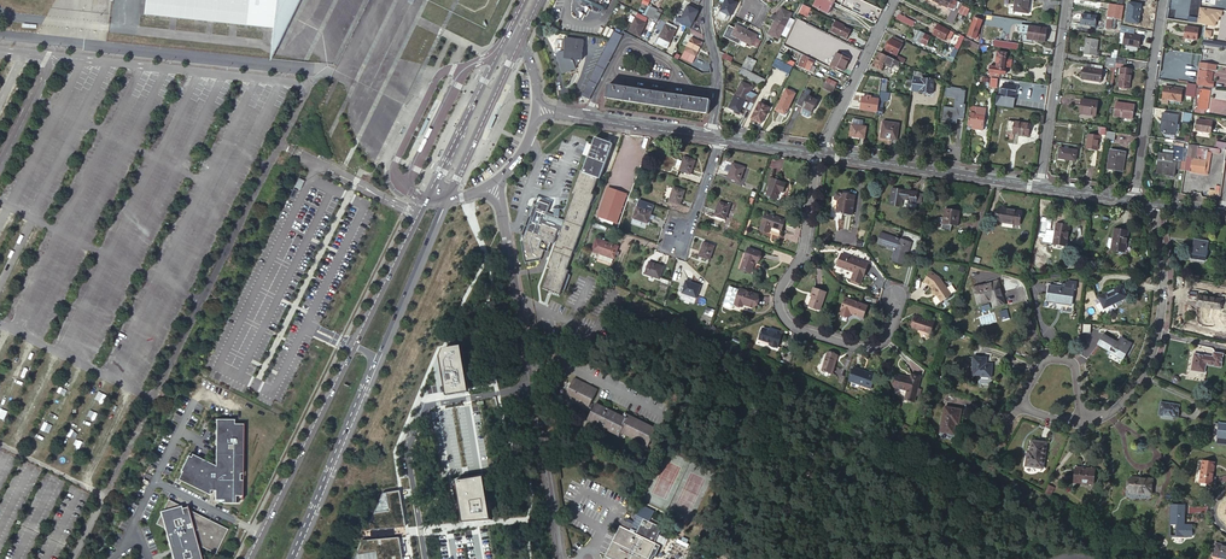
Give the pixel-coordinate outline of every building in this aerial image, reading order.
[(147,2),(146,14),(146,15),(273,28),(276,0),(147,0),(147,2)] [(273,28),(271,40),(280,40),(300,0),(276,0),(273,28)] [(593,1),(592,4),(594,10),(598,12),(599,11),(603,3),(604,1),(605,2),(606,0),(590,0),(593,1)] [(730,0),(725,0),(717,16),(728,22),(737,3),(730,0)] [(828,14),(833,3),(827,0),(816,0),(816,1),(821,3),(818,9),(828,14)] [(956,0),(933,0),(954,10),(959,1),(956,0)] [(1013,10),(1028,13),(1029,0),(1014,0),(1013,10)] [(877,7),(869,3),(867,8),(875,12),(877,7)] [(688,4),(679,22),(686,26),(690,28),(698,11),(697,10),(698,9),(688,4)] [(806,7),(802,5),(795,18),(799,20),(806,7)] [(646,16),(653,20),(657,11),(658,11),(650,7),(646,16)] [(791,13),(780,8),(779,11),(774,20),(785,26),(791,13)] [(1213,25),(1222,26),(1222,19),(1225,19),(1225,10),(1214,9),(1213,25)] [(662,13),(657,11),(653,20),(657,22),(662,13)] [(896,18),(904,22),(911,26),(913,21),(907,17),(899,13),(896,18)] [(976,38),(983,16),(975,13),(968,35),(976,38)] [(1096,15),(1082,13),(1080,23),(1095,25),(1096,15)] [(647,18),(638,14),(629,30),(639,36),(645,23),(644,22),(647,18)] [(1116,18),(1107,17),(1105,27),(1114,28),(1115,20),(1116,18)] [(774,20),(768,33),(779,39),(785,26),(774,20)] [(842,26),(843,24),(836,21),(831,32),(846,39),(850,30),(842,26)] [(676,30),(666,24),(657,43),(667,48),(676,30)] [(737,24),(731,35),(741,41),(747,30),(737,24)] [(949,30),(938,24),(932,34),(944,40),(946,36),(949,30)] [(1046,28),(1024,25),(1023,30),(1028,31),(1026,39),(1044,41),(1046,28)] [(1197,29),(1183,27),(1181,39),(1195,41),(1197,29)] [(757,47),(760,41),(756,38),(757,35),(747,30),(741,41),(752,46),(752,45),(757,47)] [(582,94),(589,98),(622,34),(614,31),(611,37),(583,91),(582,94)] [(836,38),(825,32),(821,39),(832,44),(836,38)] [(930,36),(921,32),(916,40),(926,45),(930,36)] [(1140,37),(1124,34),(1123,44),(1139,47),(1140,37)] [(962,41),(964,37),(964,36),(961,35),(955,48),(958,50),(962,41)] [(979,45),(964,37),(962,41),(978,48),(979,45)] [(563,50),(558,52),(559,55),(561,61),(565,72),(577,68),(577,67),(581,59),(582,59),(585,40),(569,38),(567,49),(563,50)] [(703,43),(692,38),(683,56),(693,61),(703,43)] [(891,38),(883,54),(898,61),(900,57),(896,55),(902,43),(901,43),(893,38),(891,38)] [(1086,38),(1084,54),(1083,56),(1090,57),(1090,55),(1096,56),(1099,40),(1086,38)] [(280,40),(271,40),(270,48),(268,64),(276,49),(280,40)] [(1203,40),(1202,45),(1225,48),(1225,44),(1203,40)] [(789,50),(783,47),(780,52),(786,55),(789,50)] [(952,63),(958,50),(955,48),(954,47),(950,56),(947,55),(945,59),(952,63)] [(990,72),(989,76),(998,77),(998,73),(1005,73),(1005,69),(1003,68),(1003,67),(1009,68),(1011,59),(1005,58),(1006,52),(997,51),(996,59),(997,59),(996,66),(990,65),(989,71),(990,72)] [(849,59),(836,52),(832,60),(831,59),(829,63),(830,64),(830,65),(843,71),(849,59)] [(898,61),(883,54),(879,52),(872,66),(881,70),(884,64),(884,62),(891,65),(892,63),(897,65),(899,61),(898,61)] [(731,62),(733,58),(725,54),(723,58),(731,62)] [(1199,54),(1195,54),(1195,55),(1189,55),(1187,67),(1197,68),(1199,54)] [(814,61),(809,58),(809,59),(802,55),(797,64),(809,70),(814,61)] [(751,59),(747,57),(741,68),(746,70),(751,59)] [(779,60),(775,58),(772,66),(789,74),(792,66),(779,60)] [(756,61),(751,59),(746,70),(750,72),(756,61)] [(1103,70),(1085,67),(1083,78),(1101,81),(1103,70)] [(1124,68),(1120,67),(1117,86),(1128,87),(1131,69),(1124,68)] [(749,72),(741,68),(739,72),(747,76),(763,84),(765,80),(749,72)] [(919,78),(920,72),(913,71),(912,81),(911,86),(911,90),(933,93),(934,80),(919,78)] [(1211,73),(1198,71),(1196,85),(1209,87),(1211,73)] [(997,79),(990,77),(989,86),(996,87),(997,79)] [(827,78),(825,82),(829,85),(835,87),(837,83),(827,78)] [(752,87),(741,82),(735,95),(746,100),(750,102),(753,104),(757,97),(749,93),(752,87)] [(609,84),(606,98),(708,114),(710,100),(700,98),(700,95),(696,95),(695,97),(674,94),(674,92),(670,91),(670,93),(649,90),(649,87),(645,87),(644,89),(623,86),(624,83),(619,83),(619,85),(609,84)] [(1196,85),(1187,83),(1186,94),(1194,95),(1195,88),(1196,85)] [(996,95),(995,104),(1013,107),(1015,97),(1014,97),(1012,97),(1013,91),(1015,91),(1016,91),(1016,86),(1002,84),(1002,87),(999,87),(999,89),(1001,89),(1000,96),(996,95)] [(951,88),(947,87),(945,97),(957,99),(955,108),(944,106),(942,120),(956,123),(957,118),(963,119),(966,104),(964,104),(966,90),(962,90),(962,88),(951,87),(951,88)] [(1182,89),(1164,87),(1162,99),(1168,100),(1180,102),(1182,89)] [(1210,91),(1195,88),(1194,95),(1192,113),(1204,115),(1204,110),(1203,109),(1203,108),(1205,108),(1206,100),(1208,100),(1210,91)] [(795,93),(786,89),(776,111),(784,115),(795,93)] [(803,94),(801,93),(795,105),(802,108),(801,113),(802,115),(807,117),(809,117),(817,100),(808,96),(810,91),(806,89),(803,94)] [(888,101),(889,93),(886,92),(880,91),(879,99),(877,111),(877,114),(881,115),(884,100),(888,101)] [(735,95),(728,108),(739,113),(746,100),(735,95)] [(877,111),(879,99),(863,96),(861,109),(877,111)] [(1097,102),(1081,99),(1079,112),(1096,114),(1097,102)] [(769,107),(759,102),(751,118),(761,123),(769,107)] [(1133,105),(1115,102),(1114,115),(1132,118),(1133,105)] [(968,124),(972,125),(983,127),(984,116),(974,114),(975,107),(970,106),(968,124)] [(1178,115),(1162,113),(1161,120),(1163,121),(1161,132),(1175,134),(1178,115)] [(864,120),(855,118),(854,124),(852,123),(850,135),(865,138),(867,126),(863,125),(864,120)] [(1125,119),(1114,118),(1113,127),(1123,128),(1124,126),(1127,127),(1128,121),(1124,120),(1125,119)] [(1212,121),(1197,119),(1195,130),(1210,132),(1212,121)] [(899,124),(883,121),(880,138),(897,140),(899,124)] [(1030,124),(1014,121),(1013,131),(1013,133),(1028,135),(1030,124)] [(1115,132),(1105,131),(1104,138),(1114,140),(1115,132)] [(61,148),(65,135),(58,133),(54,145),(61,148)] [(1099,135),(1088,133),(1086,148),(1097,150),(1099,135)] [(600,178),(613,143),(596,136),(593,144),(589,143),(585,154),(589,156),(583,171),(580,170),(573,191),(575,192),(565,219),(562,218),(562,217),(559,216),(559,217),(558,217),(559,215),(547,211),(550,202),(540,198),(538,204),(536,203),(524,235),(522,240),(525,259),(541,257),(544,249),(542,249),(539,247),(542,238),(553,242),(556,234),(559,235),(547,266),(549,267),(542,287),(559,293),(561,289),(564,290),(570,274),(567,273),(569,269),(566,268),(594,194),(592,193),(598,177),(600,178)] [(1077,150),(1059,147),(1058,157),(1075,160),(1077,150)] [(1180,161),(1182,148),(1173,147),(1172,156),(1159,154),(1155,173),(1174,176),(1175,169),(1179,170),(1180,161)] [(1220,154),(1221,149),(1207,147),(1207,150),(1200,149),(1198,159),(1193,159),(1192,158),(1192,161),(1191,161),(1190,168),(1203,170),(1204,171),(1206,152),(1220,154)] [(1124,152),(1110,150),(1107,168),(1122,170),(1124,152)] [(695,161),(684,157),(680,170),(691,174),(695,161)] [(745,168),(732,163),(727,178),(739,183),(745,168)] [(611,186),(631,193),(638,174),(618,166),(611,186)] [(786,184),(772,179),(766,196),(776,200),(780,191),(783,192),(786,184)] [(627,194),(608,187),(598,216),(617,223),(627,194)] [(685,191),(674,187),(669,201),(676,203),(680,205),(685,191)] [(918,192),(891,188),(889,205),(902,207),(903,198),(909,199),(909,203),(916,204),(916,203),(917,193),(918,192)] [(831,199),(834,200),(833,212),(853,215),(855,196),(831,193),(831,199)] [(654,204),(639,199),(637,206),(651,211),(654,204)] [(730,206),(719,202),(714,216),(718,217),(718,219),(724,221),(725,220),(730,206)] [(651,211),(637,206),(633,218),(647,223),(651,211)] [(1022,211),(999,208),(997,221),(1019,225),(1022,211)] [(959,211),(945,209),(944,218),(938,217),(936,229),(950,231),(951,225),(957,226),(959,211)] [(773,216),(766,213),(759,230),(769,233),(771,228),(781,231),(784,222),(778,219),(772,217),(773,216)] [(1070,226),(1057,224),(1054,244),(1066,246),(1070,226)] [(1127,232),(1115,230),(1114,238),(1109,238),(1107,248),(1125,251),(1127,232)] [(895,241),(881,236),(877,245),(890,250),(891,246),(897,249),(896,253),(895,253),(891,262),(902,266),(908,249),(909,250),(911,244),(901,241),(900,242),(898,242),(899,240),(896,239),(895,241)] [(618,246),(595,239),(592,249),(600,251),(599,254),(600,254),(598,259),(611,263),(613,258),(614,258),(615,255),(616,251),(618,246)] [(1207,242),(1193,240),(1191,256),(1196,257),(1195,259),(1204,260),(1207,242)] [(714,246),(703,242),(698,256),(709,260),(714,246)] [(747,248),(740,267),(751,271),(754,262),(756,263),(760,253),(747,248)] [(840,254),(838,259),(841,261),(839,267),(852,273),(848,282),(857,286),(861,277),(862,278),(867,266),(840,254)] [(663,267),(649,262),(645,275),(659,280),(663,267)] [(612,272),(609,280),(616,282),(619,274),(612,272)] [(930,274),(924,284),(930,288),(934,292),(933,293),(934,295),(937,299),(939,299),(939,298),(943,303),(952,295),(938,279),(930,274)] [(700,287),(685,281),(681,293),(696,299),(700,287)] [(977,305),(990,301),(994,300),(996,306),(1003,304),(1000,293),(998,293),(994,282),(972,289),(977,305)] [(1122,285),(1099,296),(1104,307),(1115,302),(1115,300),(1127,295),(1122,285)] [(1074,290),(1050,286),(1047,301),(1057,303),(1057,301),(1072,303),(1074,290)] [(737,290),(727,287),(723,301),(723,304),(724,306),(726,307),(729,308),(731,307),(733,304),(741,307),(741,305),(752,308),(756,296),(744,292),(744,291),(737,289),(737,290)] [(811,289),(809,294),(811,295),(807,306),(818,310),(823,293),(811,289)] [(1204,297),(1197,296),(1196,305),(1202,306),(1203,306),(1216,308),(1218,299),(1204,296),(1204,297)] [(865,308),(853,303),(852,306),(842,302),(837,315),(847,319),(849,315),(861,319),(865,308)] [(925,322),(921,321),(914,319),(910,329),(929,335),(933,322),(926,320),(925,322)] [(780,335),(761,328),(757,340),(768,343),(767,346),(775,348),(780,335)] [(1118,343),(1103,335),(1097,345),(1109,351),(1110,347),(1116,350),(1115,352),(1116,353),(1115,355),(1123,360),(1132,343),(1121,338),(1118,343)] [(461,347),(444,350),(441,358),(446,392),(468,388),(461,347)] [(1212,357),(1194,354),(1191,370),(1204,372),(1205,364),(1220,367),(1222,354),(1213,353),(1212,357)] [(835,357),(824,354),(818,371),(820,371),(820,373),(822,374),(823,372),(829,374),(835,357)] [(983,358),(973,357),(972,376),(981,376),(981,384),(990,385),(992,364),(986,364),(982,364),(983,358)] [(874,373),(852,365),(847,379),(869,387),(874,373)] [(906,379),(897,377),(894,389),(907,392),(904,401),(908,402),(907,403),(910,404),(911,403),(914,404),(920,379),(911,376),(910,380),(910,383),(906,382),(906,379)] [(589,412),(594,403),(591,402),(598,389),(591,385),(590,387),(585,384),(586,383),(575,377),(563,401),(572,406),(574,402),(583,407),(582,409),(589,412)] [(1178,406),(1160,403),(1158,415),(1176,418),(1178,406)] [(649,445),(656,430),(629,416),(627,420),(596,404),(591,413),(588,419),(620,435),(622,431),(649,445)] [(962,409),(945,406),(940,431),(954,434),(956,423),(956,420),(959,421),(962,409)] [(234,420),(216,419),(216,445),(218,445),(218,450),(216,450),(215,466),(192,454),(190,457),(188,456),(180,471),(183,472),(180,479),(209,493),(209,490),(215,490),(215,499),(218,499),(223,500),(223,502),(234,503),(235,495),(242,495),(242,481),(239,481),(239,473),(242,473),(243,424),(234,424),(234,420)] [(1218,423),(1217,437),(1225,438),(1225,424),(1218,423)] [(1047,444),(1032,442),(1031,453),(1031,459),(1028,459),(1027,467),(1044,469),(1047,444)] [(1213,463),(1201,461),(1199,482),(1210,483),(1213,463)] [(1095,470),(1076,468),(1074,483),(1087,484),(1087,482),(1094,482),(1095,470)] [(483,477),(456,481),(463,522),(490,520),(483,477)] [(1152,481),(1131,479),(1130,493),(1151,495),(1152,481)] [(399,491),(382,493),(365,531),(404,527),(399,491)] [(161,511),(163,510),(167,501),(177,506),(179,505),(166,499),(161,511)] [(172,558),(200,558),(196,544),(195,542),(215,552),(226,530),(187,510),(181,512),(180,508),(179,505),(177,506),(167,501),(163,510),(161,511),(159,511),(159,514),(160,515),(156,523),(163,526),(164,528),(172,558)] [(606,556),(611,558),(653,558),(654,558),(658,556),(663,546),(661,542),(658,544),(657,543),(660,536),(664,528),(651,522),(656,512),(642,505),(640,510),(641,511),(639,516),(644,519),(640,527),(635,524),(625,520),(621,526),(607,554),(606,556)] [(1185,506),(1171,505),(1169,525),(1175,525),(1175,530),(1174,530),(1174,533),(1175,533),(1174,536),(1190,537),(1191,525),(1183,525),(1185,506)] [(186,508),(187,510),(226,530),(215,552),(195,542),(196,544),(216,553),(228,529),(186,508)] [(160,515),(159,514),(154,524),(164,528),(163,526),(156,523),(160,515)] [(644,519),(639,516),(635,524),(640,527),(644,519)] [(361,541),(353,558),(401,558),(397,537),(361,541)] [(1215,542),(1212,554),(1225,558),(1225,545),(1215,542)]
